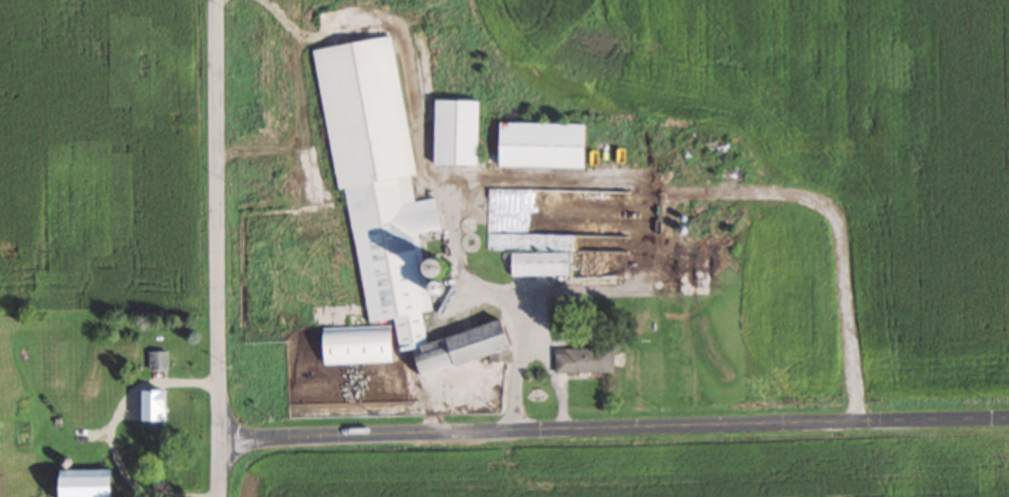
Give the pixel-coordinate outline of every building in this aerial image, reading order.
[(307,52),(336,190),(339,189),(368,324),(389,319),(396,351),(405,349),(410,374),(504,354),(497,324),(422,339),(416,313),(429,311),(426,296),(437,294),(436,287),(425,289),(414,234),(437,229),(431,198),(412,202),(406,176),(414,174),(385,35),(307,52)] [(472,165),(472,101),(428,101),(428,165),(472,165)] [(492,123),(491,166),(578,168),(579,125),(492,123)] [(505,275),(565,276),(565,251),(614,251),(614,235),(485,234),(485,250),(505,250),(505,275)] [(705,252),(673,252),(673,295),(705,295),(705,252)] [(615,273),(615,256),(579,256),(579,273),(615,273)] [(386,327),(316,328),(316,365),(387,364),(386,327)] [(608,349),(551,349),(551,374),(608,374),(608,349)] [(145,352),(145,371),(165,371),(165,352),(145,352)] [(154,424),(182,424),(182,392),(154,392),(154,424)] [(48,496),(108,496),(108,469),(48,469),(48,496)]
